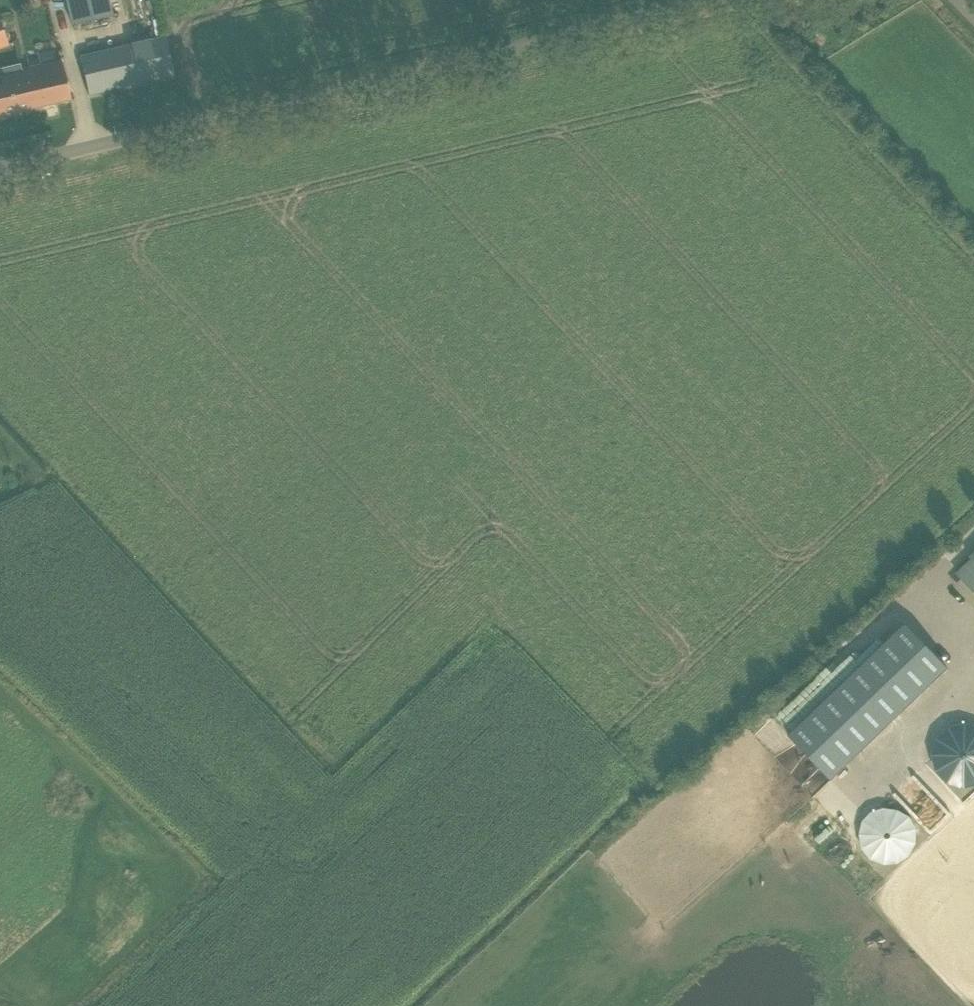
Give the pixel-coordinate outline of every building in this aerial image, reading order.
[(73,25),(113,15),(109,0),(67,0),(73,25)] [(8,46),(0,24),(0,49),(8,46)] [(79,57),(88,95),(174,75),(165,36),(79,57)] [(70,99),(61,61),(0,75),(0,115),(70,99)] [(957,574),(973,592),(973,558),(957,574)] [(905,624),(788,736),(831,781),(948,669),(905,624)]
